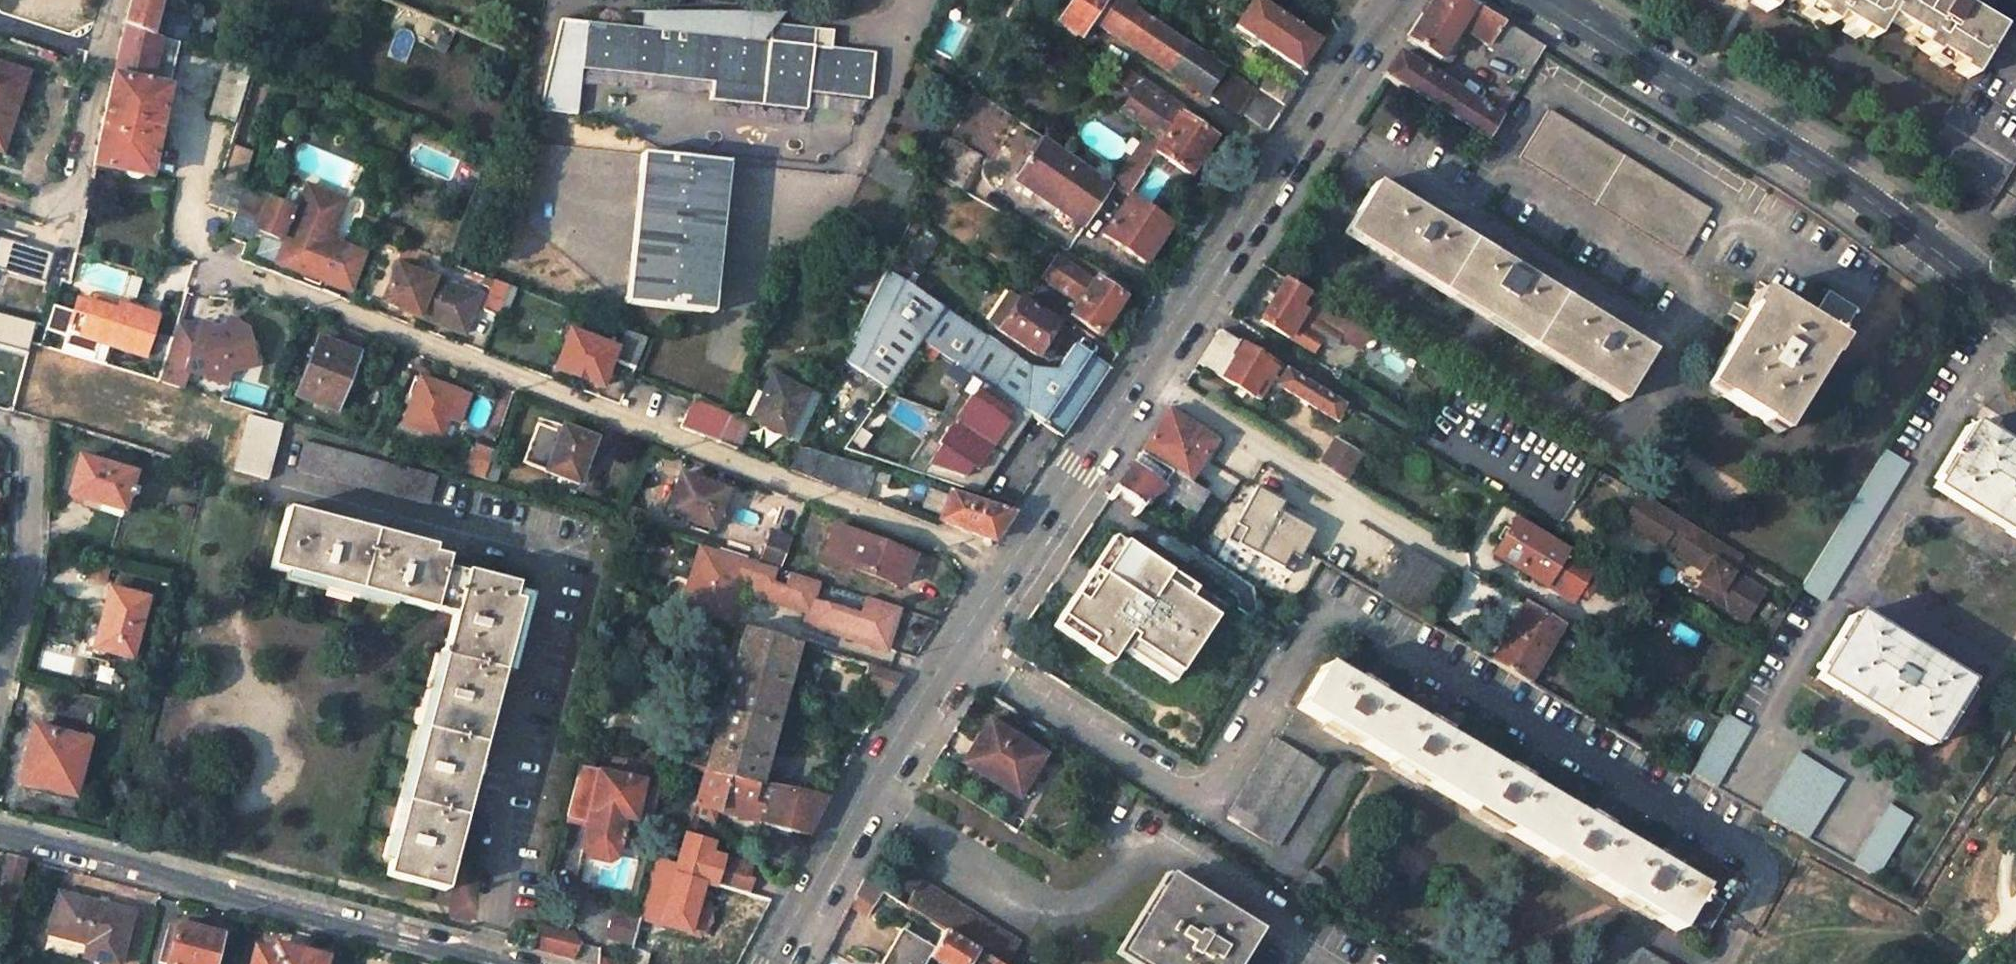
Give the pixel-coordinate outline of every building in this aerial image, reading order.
[(123,27),(148,33),(157,0),(130,0),(123,27)] [(1063,25),(1083,39),(1095,21),(1210,99),(1230,69),(1127,0),(1079,0),(1063,25)] [(1541,48),(1462,0),(1434,0),(1420,22),(1407,42),(1437,61),(1458,29),(1527,71),(1541,48)] [(1767,12),(1774,0),(1746,0),(1767,12)] [(1893,0),(1784,0),(1790,4),(1792,0),(1815,14),(1813,16),(1828,25),(1832,18),(1869,41),(1882,19),(1893,0)] [(1882,19),(1919,41),(1913,50),(1929,59),(1931,57),(1954,70),(1952,72),(1967,81),(1997,29),(1959,6),(1963,0),(1893,0),(1882,19)] [(1325,47),(1258,1),(1238,29),(1307,75),(1325,47)] [(10,40),(52,54),(61,23),(18,11),(10,40)] [(758,106),(803,110),(804,94),(867,100),(871,52),(809,47),(811,30),(766,26),(765,42),(758,42),(760,14),(644,14),(643,32),(557,24),(556,28),(537,112),(573,115),(577,74),(760,90),(758,106)] [(123,27),(93,167),(122,173),(122,178),(133,181),(136,176),(146,177),(167,88),(177,41),(148,33),(123,27)] [(1382,79),(1484,142),(1500,115),(1399,53),(1392,64),(1382,79)] [(237,121),(252,66),(226,59),(212,114),(237,121)] [(1,150),(10,123),(26,75),(0,66),(0,150),(1,150)] [(1210,99),(1266,137),(1285,108),(1262,93),(1263,91),(1230,69),(1210,99)] [(1285,108),(1293,96),(1270,81),(1263,91),(1262,93),(1285,108)] [(1125,114),(1154,134),(1147,143),(1144,140),(1129,160),(1145,172),(1157,156),(1190,179),(1217,140),(1178,114),(1183,108),(1147,83),(1125,114)] [(1516,159),(1681,256),(1709,210),(1544,112),(1516,159)] [(966,194),(984,156),(952,140),(934,176),(966,194)] [(1117,187),(1046,141),(1022,180),(1090,226),(1117,187)] [(245,191),(253,153),(232,146),(220,182),(245,191)] [(723,166),(637,159),(624,306),(631,307),(710,313),(723,166)] [(220,182),(219,182),(210,209),(236,219),(244,194),(245,191),(220,182)] [(1649,353),(1372,185),(1355,213),(1360,216),(1350,234),(1622,397),(1649,353)] [(340,243),(331,240),(346,200),(309,186),(300,210),(270,199),(268,203),(244,194),(236,219),(232,230),(255,238),(258,231),(267,234),(259,255),(326,280),(340,243)] [(1133,198),(1106,236),(1149,265),(1176,226),(1133,198)] [(1066,250),(1060,261),(1057,259),(1042,280),(1078,306),(1069,318),(1100,339),(1135,289),(1066,250)] [(481,300),(400,268),(386,304),(422,319),(423,315),(449,324),(447,329),(466,336),(481,300)] [(887,268),(867,308),(843,362),(886,397),(924,346),(979,383),(1028,416),(1059,437),(1109,367),(1077,344),(1059,370),(1036,370),(887,268)] [(1342,337),(1336,334),(1345,318),(1281,279),(1254,321),(1309,353),(1317,341),(1329,348),(1336,346),(1342,337)] [(511,289),(497,283),(485,310),(500,316),(503,308),(511,289)] [(511,289),(503,308),(511,311),(519,291),(511,289)] [(1828,358),(1858,309),(1828,291),(1808,323),(1756,292),(1745,309),(1748,311),(1701,389),(1718,399),(1719,398),(1757,420),(1756,422),(1778,435),(1825,356),(1828,358)] [(86,302),(110,309),(113,302),(89,294),(86,302)] [(1060,328),(1021,302),(1010,294),(989,324),(1039,359),(1060,328)] [(86,302),(73,299),(70,311),(82,314),(86,302)] [(63,331),(142,356),(154,314),(113,302),(110,309),(86,302),(82,314),(70,311),(63,331)] [(1336,334),(1342,337),(1355,345),(1364,329),(1345,318),(1336,334)] [(247,343),(244,330),(227,320),(223,326),(217,327),(218,331),(209,333),(209,330),(208,326),(200,323),(198,329),(175,322),(156,382),(178,388),(184,371),(223,383),(227,371),(247,367),(241,344),(247,343)] [(625,331),(618,351),(573,333),(557,373),(602,391),(614,361),(636,370),(648,340),(625,331)] [(1196,363),(1256,399),(1275,367),(1216,332),(1196,363)] [(334,347),(315,340),(303,374),(294,396),(333,410),(354,352),(335,345),(334,347)] [(303,374),(290,369),(281,391),(294,396),(303,374)] [(1281,370),(1272,385),(1331,421),(1340,406),(1281,370)] [(452,389),(418,376),(418,377),(408,405),(401,422),(438,437),(446,417),(454,420),(464,393),(452,389)] [(418,377),(412,376),(402,403),(408,405),(418,377)] [(813,396),(777,378),(753,422),(789,443),(813,396)] [(1016,433),(1028,416),(979,383),(969,398),(966,396),(934,443),(937,445),(917,474),(974,491),(984,477),(980,474),(1012,430),(1016,433)] [(823,401),(813,396),(789,443),(800,448),(823,401)] [(686,427),(723,441),(732,418),(696,404),(686,427)] [(1151,433),(1138,453),(1186,483),(1212,442),(1165,411),(1151,433)] [(732,418),(723,441),(743,449),(752,426),(732,418)] [(287,427),(254,419),(241,474),(274,482),(287,427)] [(577,483),(592,438),(560,426),(559,428),(549,424),(547,429),(534,424),(520,462),(577,483)] [(1970,425),(1932,486),(2015,538),(2015,454),(1970,425)] [(1016,433),(1012,430),(980,474),(984,477),(1016,433)] [(1361,455),(1334,439),(1318,465),(1346,481),(1361,455)] [(442,478),(311,441),(304,469),(435,505),(442,478)] [(485,460),(489,451),(474,445),(470,456),(453,449),(447,464),(460,468),(459,472),(479,478),(485,460)] [(796,469),(869,496),(877,474),(803,451),(796,469)] [(1885,451),(1802,589),(1820,600),(1906,464),(1885,451)] [(1111,488),(1140,509),(1153,491),(1191,512),(1203,494),(1186,483),(1138,453),(1133,459),(1125,470),(1111,488)] [(134,471),(78,455),(66,493),(123,509),(134,471)] [(479,478),(491,482),(498,464),(485,460),(479,478)] [(697,481),(678,473),(663,511),(709,527),(722,495),(696,484),(697,481)] [(987,537),(1005,512),(947,495),(936,518),(987,537)] [(1247,498),(1219,549),(1281,584),(1305,543),(1270,523),(1275,513),(1247,498)] [(414,538),(293,505),(275,569),(438,613),(438,610),(458,616),(445,663),(437,693),(426,732),(416,770),(407,804),(397,840),(387,876),(446,891),(456,854),(465,821),(469,822),(477,786),(497,715),(525,604),(515,600),(519,585),(470,572),(470,575),(449,569),(454,548),(414,538)] [(1656,553),(1676,519),(1658,507),(1638,542),(1656,553)] [(1585,597),(1592,586),(1592,582),(1585,578),(1592,568),(1513,519),(1505,532),(1499,528),(1492,540),(1498,544),(1490,556),(1569,604),(1575,594),(1581,598),(1585,597)] [(1742,558),(1676,519),(1656,553),(1675,565),(1679,556),(1691,563),(1686,571),(1698,577),(1694,586),(1708,594),(1703,604),(1740,627),(1759,596),(1730,578),(1742,558)] [(909,553),(834,525),(821,559),(846,568),(847,564),(899,583),(909,553)] [(776,569),(788,538),(772,532),(759,564),(771,568),(776,569)] [(1216,609),(1108,537),(1049,627),(1104,664),(1124,635),(1129,639),(1121,652),(1167,683),(1216,609)] [(763,599),(771,568),(759,564),(695,544),(677,609),(725,623),(737,580),(749,583),(746,594),(763,599)] [(770,601),(779,570),(776,569),(771,568),(763,599),(770,601)] [(777,603),(786,572),(779,570),(770,601),(777,603)] [(828,585),(786,572),(777,603),(804,611),(801,620),(817,624),(816,627),(883,647),(896,606),(863,596),(857,614),(823,603),(828,585)] [(1688,596),(1703,604),(1708,594),(1694,586),(1688,596)] [(145,599),(108,589),(92,646),(107,650),(106,652),(130,658),(145,599)] [(1561,626),(1545,617),(1522,604),(1490,656),(1528,679),(1561,626)] [(1815,678),(1925,745),(1963,683),(1854,617),(1815,678)] [(733,669),(787,684),(798,644),(744,628),(733,669)] [(902,673),(868,664),(862,687),(888,695),(902,673)] [(1701,933),(1719,903),(1320,667),(1296,708),(1672,929),(1678,920),(1701,933)] [(722,710),(775,725),(787,684),(733,669),(722,710)] [(760,781),(775,725),(722,710),(713,743),(689,738),(686,760),(707,765),(706,770),(760,781)] [(1724,716),(1690,771),(1713,784),(1746,729),(1724,716)] [(1042,755),(986,720),(959,763),(1016,797),(1042,755)] [(67,736),(32,727),(18,782),(41,787),(42,784),(75,792),(85,752),(64,747),(67,736)] [(1271,740),(1224,819),(1272,847),(1319,769),(1271,740)] [(1761,810),(1805,835),(1838,783),(1794,756),(1761,810)] [(686,760),(685,766),(706,770),(707,765),(686,760)] [(620,833),(623,817),(637,820),(640,808),(654,811),(660,785),(580,767),(567,815),(589,820),(583,849),(589,857),(607,861),(615,857),(618,846),(621,846),(622,834),(620,833)] [(760,781),(706,770),(696,804),(694,811),(720,818),(723,811),(805,833),(826,795),(760,781)] [(1909,820),(1886,807),(1852,862),(1874,875),(1909,820)] [(716,841),(687,833),(675,872),(717,884),(725,856),(718,853),(720,847),(714,845),(716,841)] [(5,855),(0,877),(0,936),(6,938),(26,860),(5,855)] [(720,884),(753,893),(757,879),(751,877),(754,864),(728,856),(720,884)] [(1320,880),(1306,871),(1298,885),(1312,893),(1320,880)] [(1170,878),(1149,912),(1135,935),(1124,953),(1142,963),(1239,963),(1258,933),(1227,913),(1223,918),(1211,910),(1214,905),(1170,878)] [(679,882),(668,879),(662,896),(673,899),(679,882)] [(848,905),(863,915),(877,890),(861,880),(848,905)] [(918,883),(904,906),(941,929),(997,963),(1009,963),(1020,946),(918,883)] [(58,895),(48,934),(88,944),(85,958),(111,963),(118,963),(130,913),(58,895)] [(631,949),(650,954),(663,906),(643,901),(640,915),(632,944),(631,949)] [(1227,913),(1214,905),(1211,910),(1223,918),(1227,913)] [(632,944),(640,915),(613,908),(606,937),(632,944)] [(174,926),(165,963),(211,963),(217,938),(174,926)] [(941,929),(930,949),(923,960),(930,963),(997,963),(941,929)] [(879,963),(921,963),(923,960),(930,949),(898,930),(879,963)] [(517,946),(532,949),(536,935),(521,932),(517,946)] [(570,938),(547,932),(546,936),(536,934),(536,935),(532,949),(565,958),(570,938)] [(255,948),(250,963),(318,963),(319,958),(277,946),(275,953),(255,948)] [(1630,963),(1661,963),(1638,950),(1630,963)] [(628,960),(602,953),(600,963),(627,963),(628,960)]
